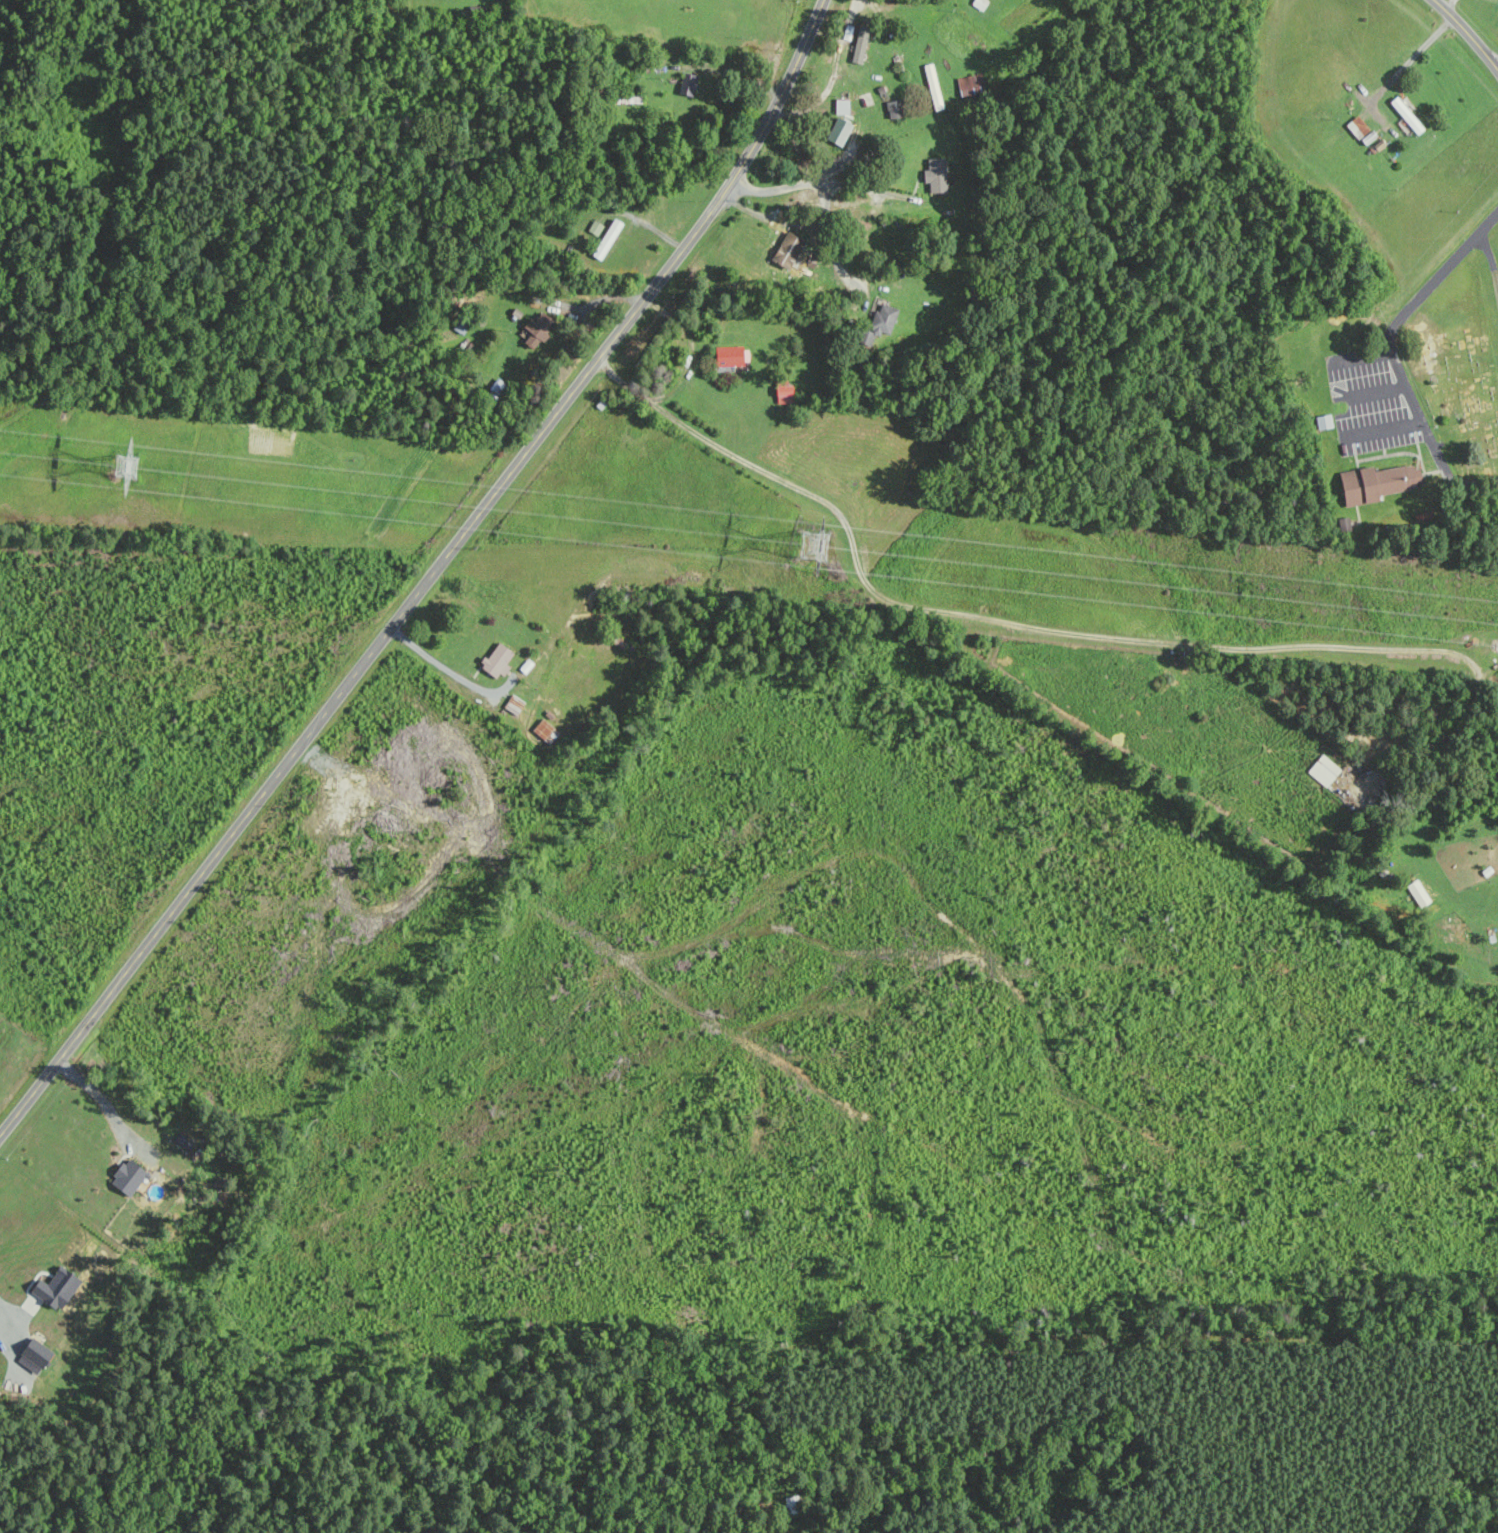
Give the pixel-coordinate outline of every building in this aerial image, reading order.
[(860,64),(866,35),(856,33),(850,62),(860,64)] [(1390,101),(1415,136),(1422,130),(1397,95),(1390,101)] [(847,115),(848,100),(835,100),(835,114),(847,115)] [(898,101),(885,102),(887,119),(900,118),(898,101)] [(1344,125),(1357,140),(1369,130),(1356,115),(1344,125)] [(824,139),(840,147),(851,126),(836,118),(824,139)] [(947,158),(927,159),(927,170),(922,170),(923,184),(928,183),(929,194),(948,193),(947,158)] [(591,256),(600,260),(621,223),(612,218),(591,256)] [(776,271),(795,250),(781,238),(762,259),(776,271)] [(888,335),(898,310),(881,304),(878,311),(872,309),(860,343),(871,347),(877,330),(888,335)] [(523,328),(529,333),(521,344),(534,353),(556,324),(540,312),(532,322),(529,320),(523,328)] [(747,365),(747,347),(713,348),(713,365),(747,365)] [(1317,430),(1332,428),(1330,414),(1315,416),(1317,430)] [(1338,472),(1344,508),(1378,502),(1377,496),(1421,488),(1417,464),(1372,472),(1371,467),(1338,472)] [(508,665),(505,663),(513,653),(497,641),(479,665),(497,679),(508,665)] [(523,702),(510,694),(502,707),(515,715),(523,702)] [(531,729),(550,747),(561,736),(541,718),(531,729)] [(1307,772),(1325,787),(1340,769),(1321,754),(1307,772)] [(1429,902),(1417,878),(1406,884),(1417,907),(1429,902)] [(107,1182),(128,1197),(145,1172),(125,1157),(107,1182)] [(79,1281),(63,1269),(56,1278),(52,1275),(45,1284),(37,1278),(27,1291),(55,1312),(79,1281)] [(35,1374),(51,1352),(30,1337),(14,1360),(35,1374)]
